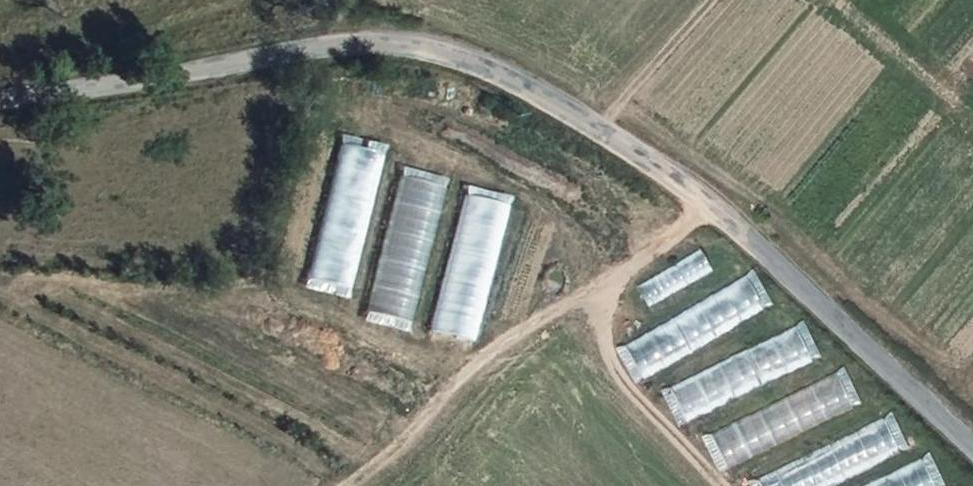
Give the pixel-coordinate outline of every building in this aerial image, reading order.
[(416,320),(442,185),(401,177),(389,244),(379,296),(385,297),(382,314),(416,320)] [(640,371),(691,349),(683,331),(666,339),(662,329),(628,343),(640,371)]
